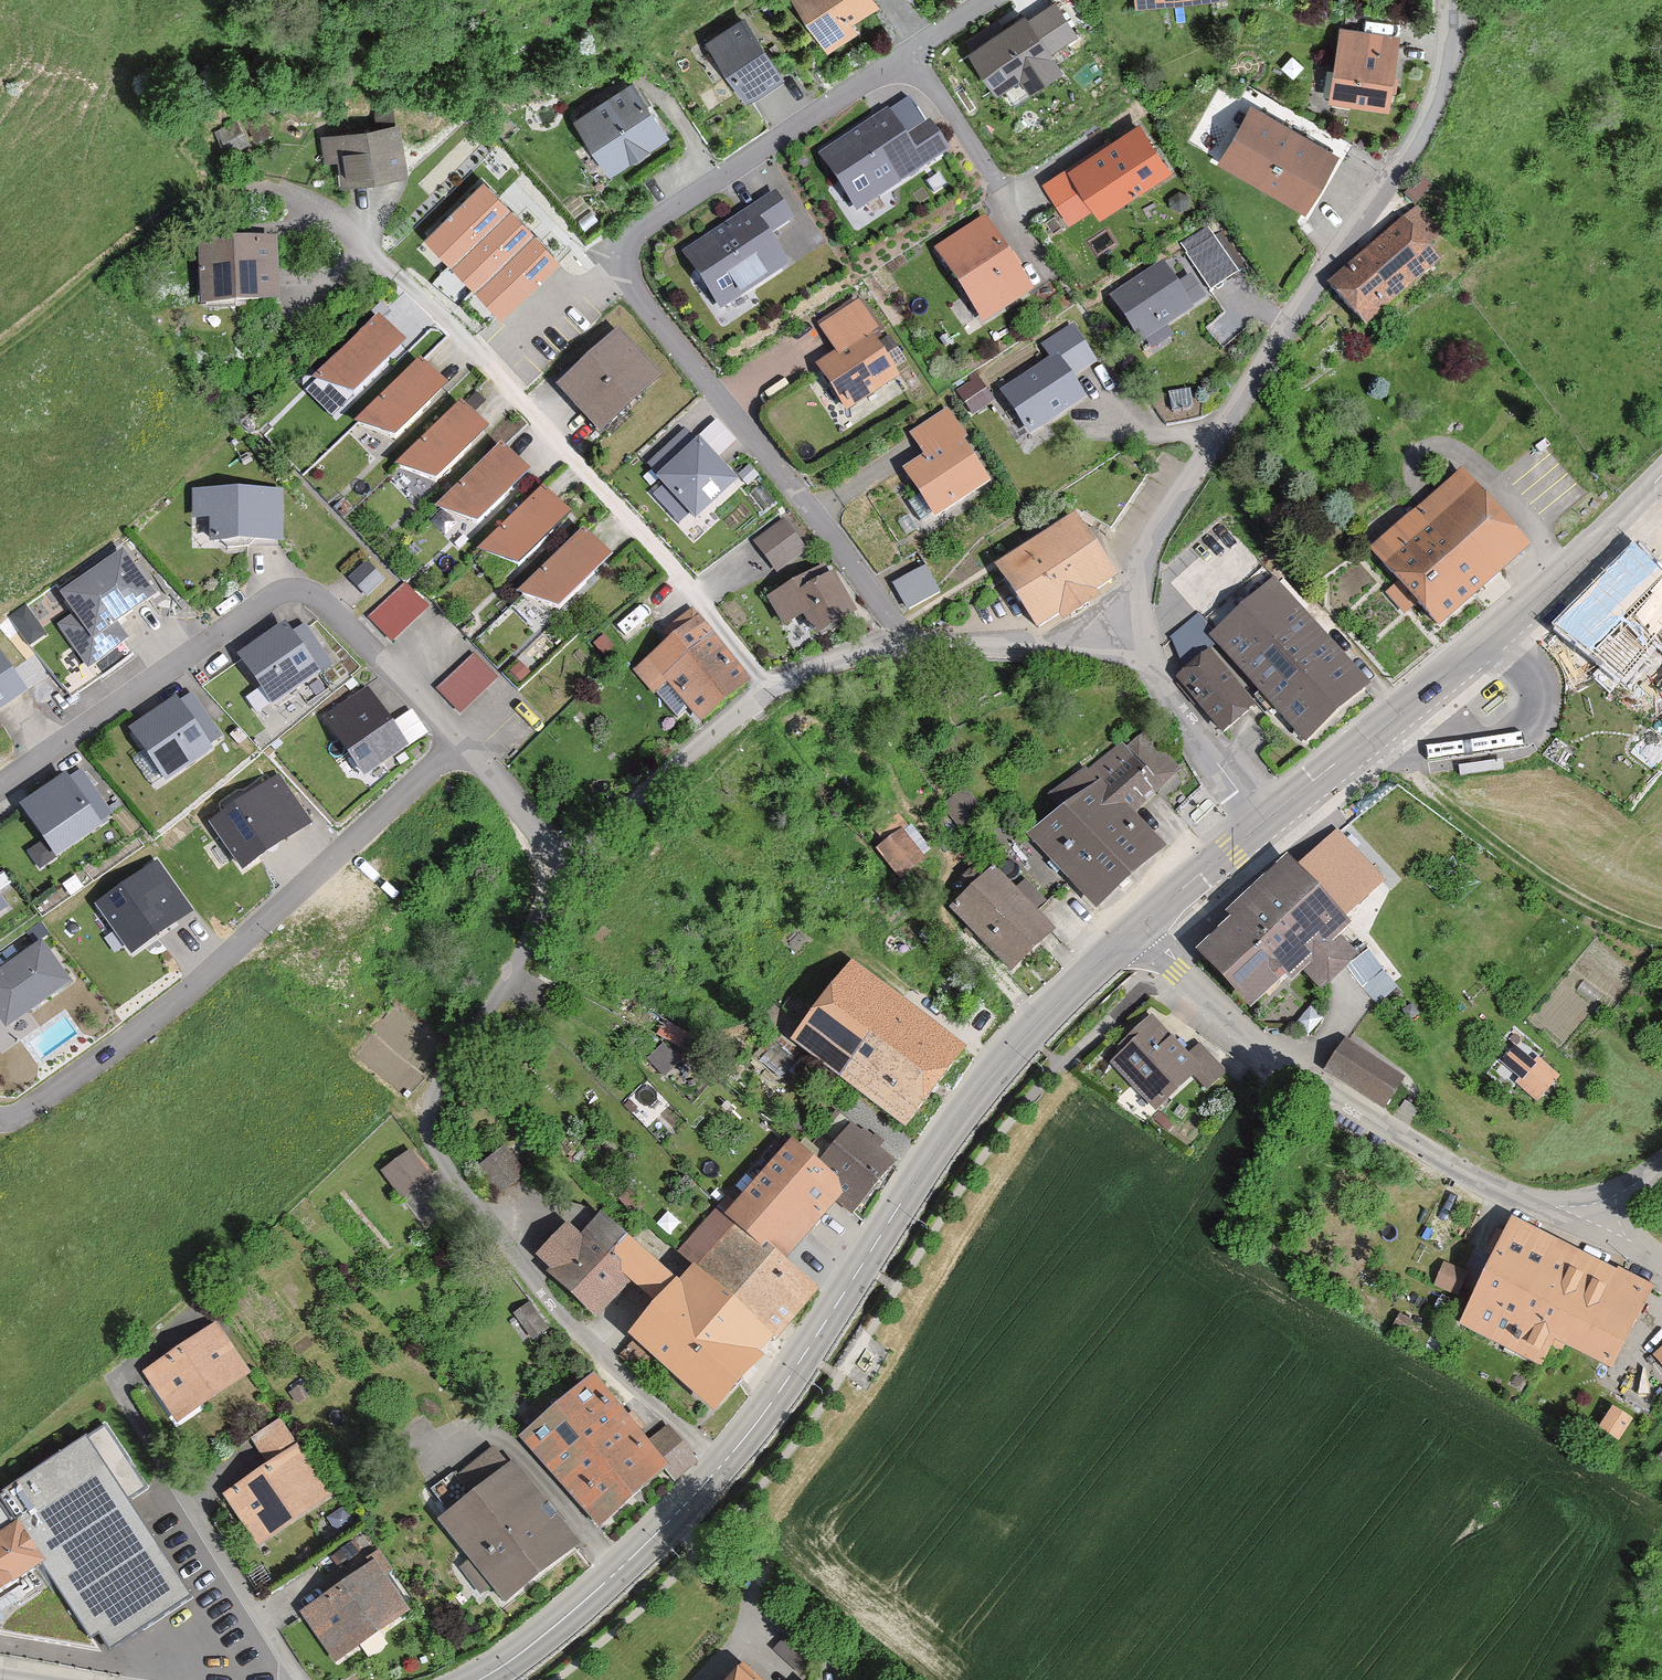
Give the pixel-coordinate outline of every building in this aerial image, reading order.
[(822,53),(855,32),(847,20),(874,3),(872,0),(788,0),(822,53)] [(1056,0),(1055,0),(1028,17),(1026,13),(968,50),(996,94),(1020,78),(1029,93),(1063,71),(1051,53),(1079,35),(1056,0)] [(779,73),(740,12),(700,38),(739,98),(779,73)] [(1399,35),(1338,25),(1325,101),(1385,112),(1399,35)] [(632,76),(569,114),(603,171),(666,133),(632,76)] [(1338,151),(1246,99),(1213,158),(1304,210),(1338,151)] [(377,122),(318,133),(327,184),(408,170),(397,108),(375,112),(377,122)] [(815,153),(852,211),(922,166),(903,136),(884,108),(815,153)] [(253,122),(261,140),(275,134),(267,116),(253,122)] [(928,119),(903,136),(922,166),(947,150),(928,119)] [(1070,228),(1169,167),(1139,120),(1040,181),(1070,228)] [(238,122),(213,133),(222,152),(247,141),(238,122)] [(469,186),(430,228),(503,296),(542,255),(469,186)] [(772,190),(747,206),(767,237),(792,221),(772,190)] [(747,206),(678,252),(716,311),(786,266),(767,237),(747,206)] [(1418,210),(1330,284),(1366,326),(1442,262),(1422,238),(1433,229),(1418,210)] [(1032,292),(981,215),(928,249),(978,327),(1032,292)] [(271,304),(271,234),(193,233),(193,303),(271,304)] [(1216,236),(1191,252),(1215,288),(1239,272),(1216,236)] [(1163,264),(1109,298),(1139,346),(1213,300),(1197,275),(1178,287),(1163,264)] [(814,363),(844,409),(896,376),(871,336),(879,330),(858,297),(813,325),(831,353),(814,363)] [(397,345),(372,318),(305,381),(341,397),(397,345)] [(997,394),(1026,439),(1087,400),(1074,380),(1100,364),(1074,323),(1039,345),(1049,361),(997,394)] [(660,379),(613,328),(549,386),(596,437),(660,379)] [(441,389),(416,362),(349,425),(385,441),(441,389)] [(484,431),(459,404),(391,467),(428,483),(484,431)] [(901,476),(930,522),(983,489),(958,448),(966,443),(945,409),(900,438),(918,465),(901,476)] [(639,464),(690,520),(734,480),(683,425),(639,464)] [(525,476),(500,449),(432,512),(469,528),(525,476)] [(1525,548),(1458,469),(1367,547),(1394,578),(1376,593),(1401,621),(1418,606),(1435,626),(1525,548)] [(283,491),(188,491),(189,516),(212,516),(212,537),(284,536),(283,491)] [(566,520),(541,493),(473,555),(510,572),(566,520)] [(1070,511),(990,564),(1034,630),(1051,618),(1058,629),(1100,601),(1093,590),(1114,577),(1070,511)] [(781,520),(749,541),(771,574),(803,552),(781,520)] [(1232,523),(1169,574),(1267,695),(1330,643),(1232,523)] [(606,560),(581,533),(514,596),(550,612),(606,560)] [(156,600),(120,547),(48,596),(64,620),(54,627),(87,675),(135,642),(122,623),(156,600)] [(1633,551),(1558,622),(1602,661),(1587,679),(1611,700),(1661,635),(1661,583),(1659,585),(1633,551)] [(368,563),(350,578),(365,596),(383,581),(368,563)] [(818,564),(763,596),(781,627),(800,617),(810,634),(853,609),(830,569),(823,573),(818,564)] [(923,564),(888,583),(904,612),(939,593),(923,564)] [(408,581),(369,618),(393,643),(432,605),(408,581)] [(749,680),(691,607),(662,629),(666,635),(627,665),(653,698),(668,687),(696,722),(749,680)] [(283,626),(234,660),(267,708),(316,673),(283,626)] [(33,689),(0,643),(0,713),(33,689)] [(1365,686),(1330,643),(1267,695),(1301,737),(1365,686)] [(1220,736),(1255,705),(1205,648),(1170,678),(1220,736)] [(500,679),(476,654),(439,689),(463,714),(500,679)] [(367,690),(319,723),(360,784),(408,751),(367,690)] [(1657,713),(1636,693),(1618,712),(1624,718),(1618,724),(1634,739),(1657,713)] [(176,699),(127,733),(165,786),(213,753),(176,699)] [(1025,840),(1093,911),(1161,847),(1131,815),(1178,770),(1140,730),(1093,776),(1083,765),(1049,798),(1059,808),(1025,840)] [(100,828),(62,776),(15,810),(53,862),(100,828)] [(313,825),(278,776),(208,825),(243,874),(313,825)] [(985,816),(965,787),(942,803),(962,832),(985,816)] [(926,859),(902,830),(874,853),(897,882),(926,859)] [(1291,863),(1281,853),(1221,908),(1226,913),(1186,949),(1240,1009),(1280,973),(1285,979),(1297,968),(1316,989),(1355,954),(1336,933),(1346,924),(1340,918),(1376,886),(1326,832),(1291,863)] [(195,913),(157,862),(96,907),(134,958),(195,913)] [(1012,887),(991,865),(942,911),(1001,975),(1051,929),(1037,914),(1046,906),(1021,879),(1012,887)] [(0,967),(0,1029),(1,1030),(68,982),(37,940),(0,967)] [(964,1047),(849,959),(786,1042),(902,1129),(964,1047)] [(1151,995),(1123,1020),(1132,1030),(1115,1045),(1119,1050),(1106,1062),(1152,1113),(1193,1076),(1205,1090),(1224,1073),(1197,1043),(1184,1054),(1164,1031),(1175,1021),(1151,995)] [(1405,1078),(1344,1037),(1320,1072),(1381,1113),(1405,1078)] [(1533,1062),(1515,1047),(1493,1073),(1511,1089),(1515,1084),(1538,1103),(1560,1077),(1537,1058),(1533,1062)] [(686,1072),(672,1056),(666,1062),(679,1078),(686,1072)] [(844,1121),(809,1160),(833,1180),(840,1195),(834,1201),(847,1213),(892,1165),(844,1121)] [(833,1180),(809,1160),(786,1139),(725,1205),(782,1257),(834,1201),(840,1195),(833,1180)] [(535,1140),(518,1153),(526,1164),(543,1151),(535,1140)] [(503,1146),(476,1168),(497,1193),(524,1171),(503,1146)] [(431,1179),(408,1147),(376,1171),(400,1202),(431,1179)] [(782,1257),(725,1205),(721,1201),(674,1251),(775,1343),(821,1293),(782,1257)] [(775,1343),(674,1251),(665,1243),(650,1259),(597,1210),(539,1273),(594,1323),(626,1288),(642,1303),(616,1331),(627,1341),(614,1354),(638,1376),(651,1363),(708,1415),(759,1360),(775,1343)] [(1650,1287),(1509,1216),(1453,1325),(1565,1381),(1580,1352),(1610,1367),(1650,1287)] [(1460,1271),(1443,1263),(1433,1286),(1450,1293),(1460,1271)] [(1389,1321),(1401,1327),(1408,1314),(1397,1307),(1389,1321)] [(215,1322),(141,1370),(176,1423),(249,1375),(215,1322)] [(1644,1367),(1646,1371),(1648,1374),(1652,1376),(1656,1376),(1659,1375),(1661,1372),(1661,1361),(1660,1359),(1657,1357),(1653,1357),(1649,1358),(1647,1360),(1645,1364),(1644,1367)] [(586,1375),(517,1433),(595,1527),(664,1469),(676,1484),(699,1464),(664,1422),(641,1442),(586,1375)] [(267,1462),(295,1443),(280,1420),(252,1440),(267,1462)] [(109,1427),(0,1491),(0,1620),(4,1626),(88,1644),(38,1569),(73,1549),(88,1575),(106,1565),(112,1574),(83,1591),(121,1656),(169,1628),(123,1551),(142,1540),(121,1505),(146,1490),(109,1427)] [(267,1462),(222,1492),(257,1543),(330,1493),(295,1443),(267,1462)] [(579,1543),(512,1458),(507,1462),(493,1444),(455,1474),(454,1472),(431,1490),(446,1509),(436,1517),(467,1557),(456,1566),(481,1597),(492,1589),(502,1602),(579,1543)] [(371,1561),(299,1609),(335,1662),(407,1613),(378,1570),(388,1563),(378,1549),(368,1556),(371,1561)] [(739,1653),(714,1679),(768,1679),(739,1653)]
